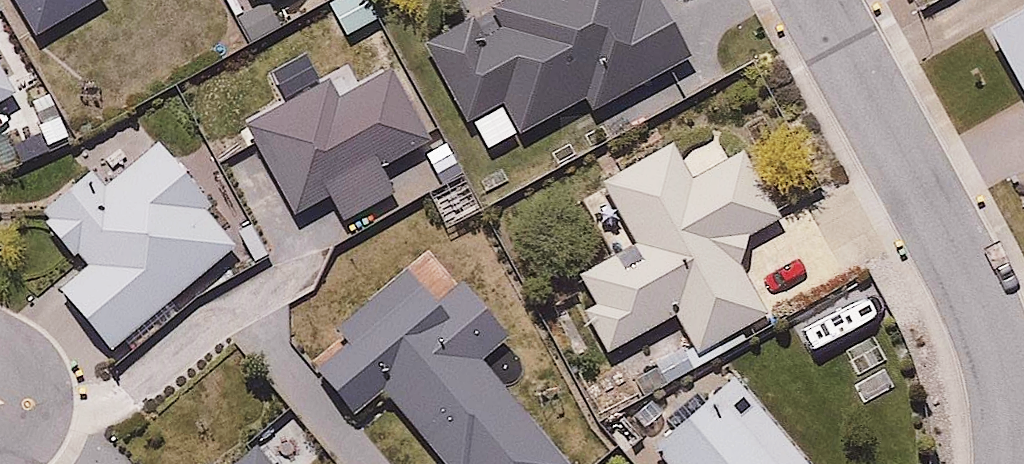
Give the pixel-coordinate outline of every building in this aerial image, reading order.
[(461,127),(469,123),(488,158),(592,101),(600,114),(693,63),(658,0),(476,0),(483,13),(418,49),(461,127)] [(984,27),(1023,96),(1023,4),(984,27)] [(433,179),(465,165),(452,136),(433,144),(394,58),(328,89),(311,51),(273,67),(290,105),(247,125),(287,213),(329,194),(344,227),(400,201),(385,169),(421,153),(433,179)] [(12,97),(0,77),(0,104),(12,97)] [(86,276),(63,295),(113,356),(250,243),(138,106),(78,155),(94,174),(40,219),(86,276)] [(768,314),(743,265),(749,233),(781,215),(746,149),(693,176),(676,144),(600,187),(633,254),(584,278),(598,305),(582,313),(608,353),(680,316),(700,353),(768,314)] [(413,275),(310,376),(359,427),(385,401),(447,463),(569,463),(575,458),(475,355),(506,325),(465,283),(442,306),(413,275)] [(647,446),(662,463),(819,463),(743,369),(647,446)] [(272,441),(244,463),(291,463),(272,441)]
